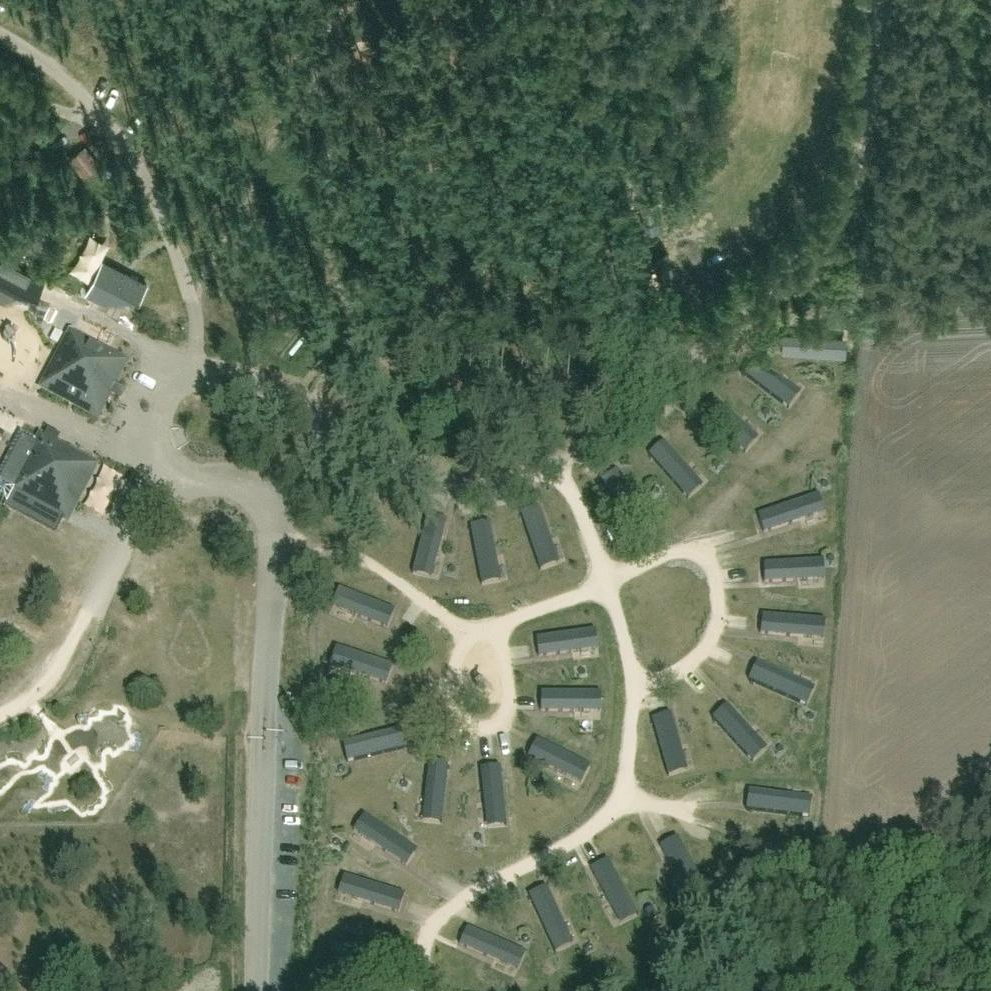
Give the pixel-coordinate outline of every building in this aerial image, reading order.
[(35,309),(56,271),(0,239),(0,289),(35,309)] [(108,253),(92,285),(138,307),(154,275),(108,253)] [(844,357),(846,336),(790,331),(788,353),(844,357)] [(76,333),(48,385),(105,417),(134,365),(76,333)] [(791,414),(805,398),(762,361),(748,378),(791,414)] [(741,457),(758,443),(722,400),(706,413),(741,457)] [(27,433),(0,486),(0,502),(61,533),(69,517),(75,522),(105,463),(46,433),(42,441),(27,433)] [(686,493),(703,479),(667,436),(651,449),(686,493)] [(631,520),(649,510),(622,461),(603,471),(631,520)] [(825,494),(765,512),(771,531),(831,513),(825,494)] [(543,564),(563,555),(538,504),(519,513),(543,564)] [(413,573),(434,578),(446,523),(425,518),(413,573)] [(481,577),(502,573),(493,518),(472,521),(481,577)] [(828,555),(770,559),(772,578),(829,576),(828,555)] [(395,622),(400,601),(345,588),(340,609),(395,622)] [(832,618),(769,613),(767,633),(830,638),(832,618)] [(605,626),(543,635),(546,655),(608,646),(605,626)] [(344,643),(336,663),(389,682),(397,662),(344,643)] [(821,687),(764,660),(755,679),(812,705),(821,687)] [(608,690),(545,689),(545,709),(608,710),(608,690)] [(775,748),(733,702),(718,715),(760,762),(775,748)] [(677,711),(658,717),(674,774),(693,768),(677,711)] [(350,738),(354,757),(410,746),(406,726),(350,738)] [(597,764),(542,739),(534,757),(588,782),(597,764)] [(514,823),(510,761),(490,762),(494,824),(514,823)] [(454,824),(452,762),(432,762),(434,825),(454,824)] [(754,788),(752,807),(815,816),(817,797),(754,788)] [(370,813),(359,829),(412,864),(423,848),(370,813)] [(712,890),(684,834),(666,843),(694,899),(712,890)] [(643,912),(615,856),(597,865),(625,921),(643,912)] [(411,893),(350,872),(344,892),(404,913),(411,893)] [(578,943),(553,886),(534,894),(560,951),(578,943)] [(474,924),(465,944),(523,969),(532,950),(474,924)]
